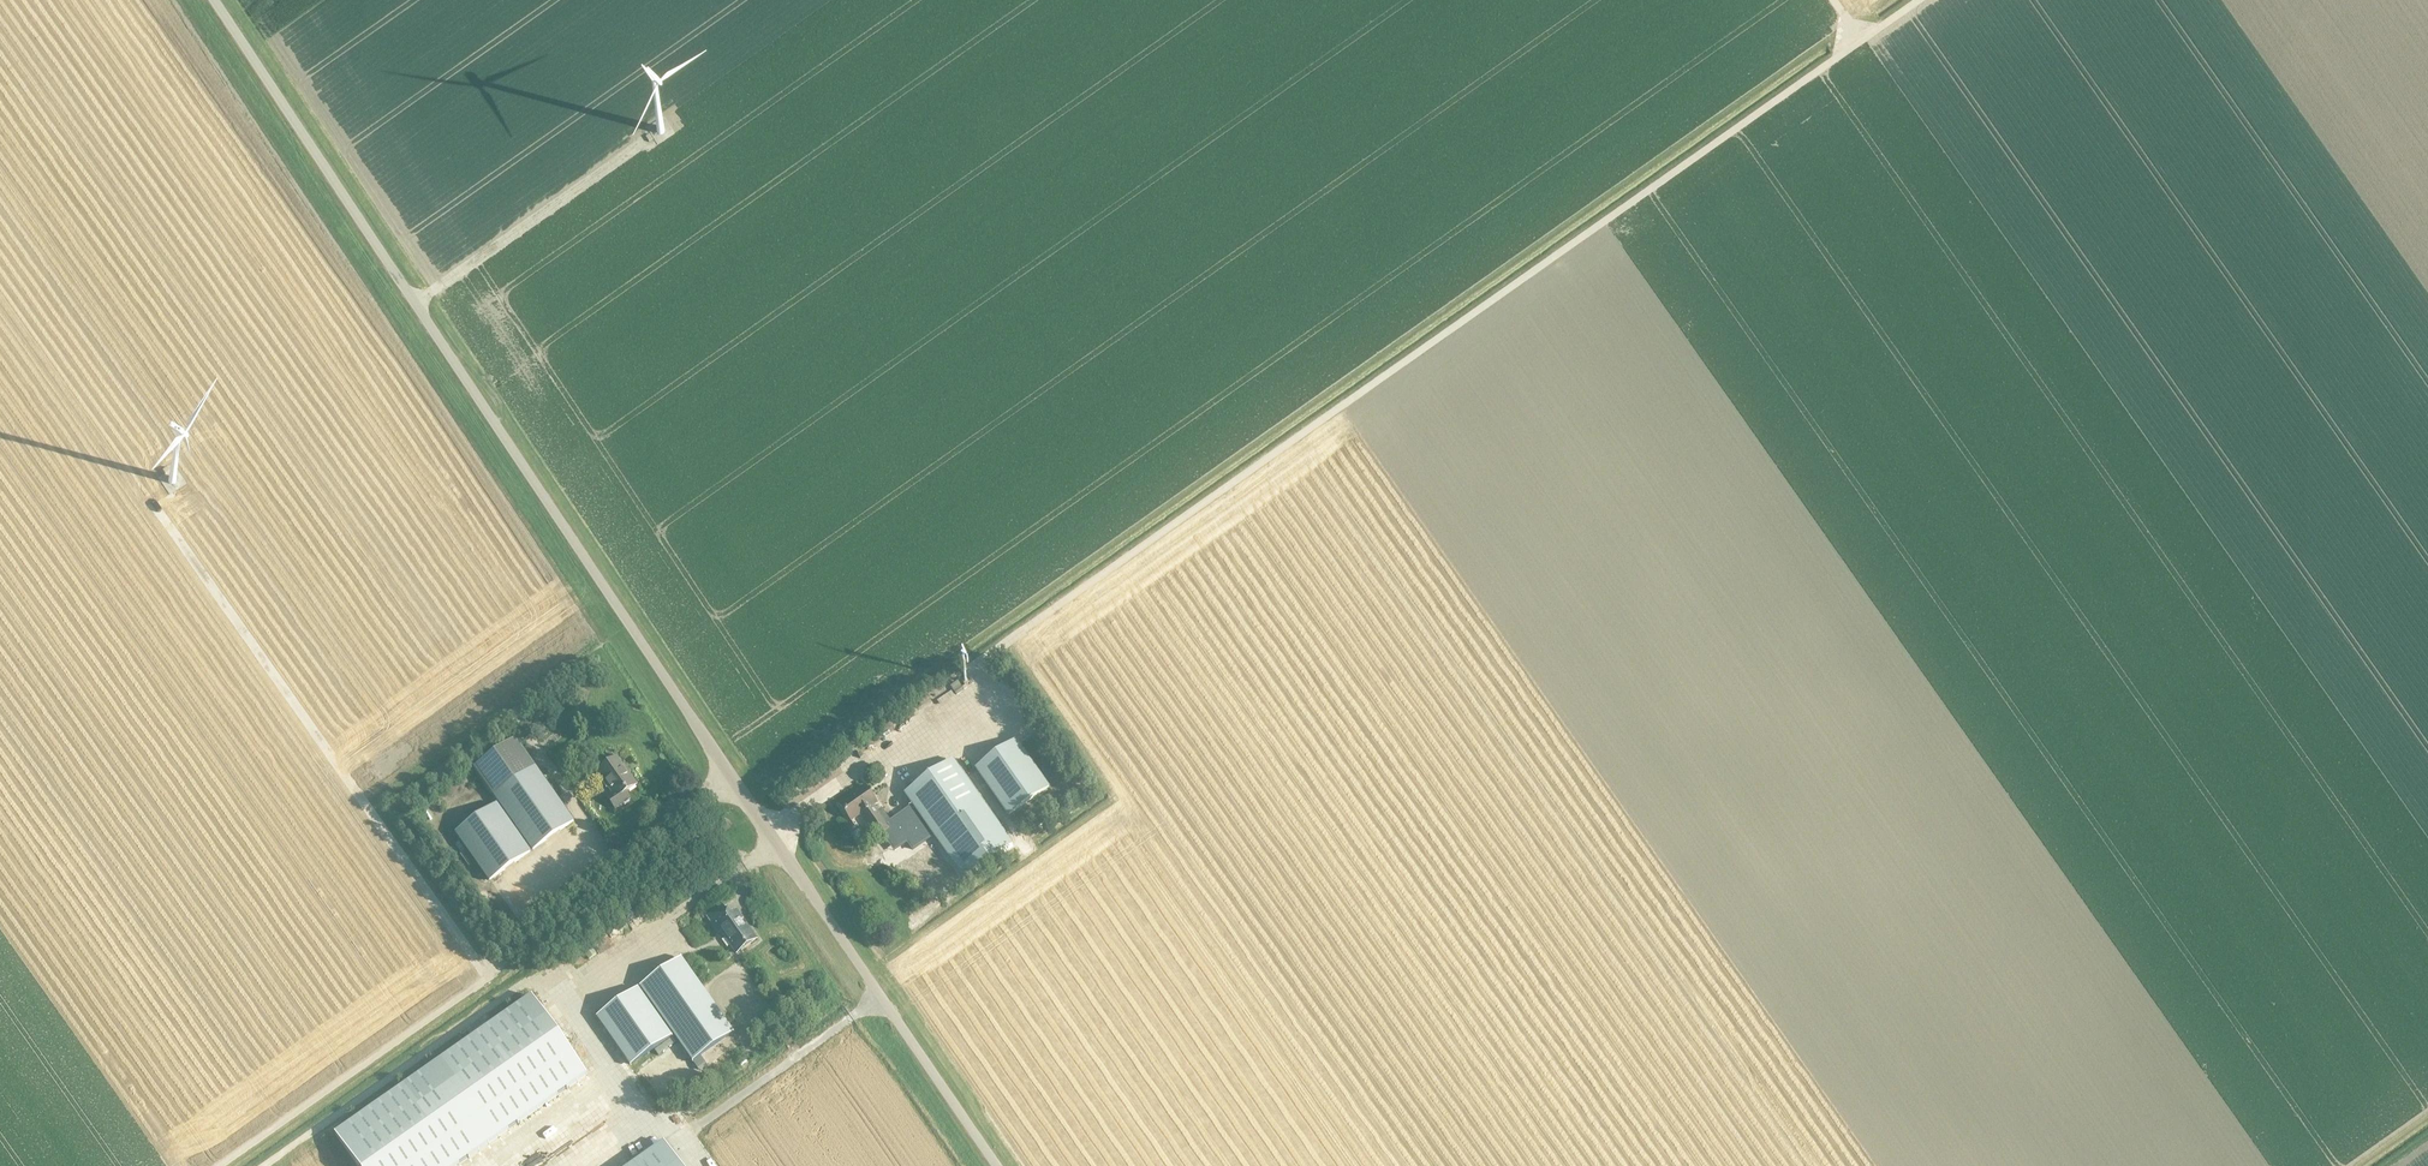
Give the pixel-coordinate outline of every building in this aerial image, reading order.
[(475,768),(494,796),(532,850),(573,821),(516,740),(475,768)] [(1048,787),(1016,742),(977,770),(1008,815),(1048,787)] [(637,785),(629,773),(626,775),(623,771),(625,770),(616,758),(597,771),(603,780),(606,778),(611,786),(609,787),(613,793),(607,798),(615,809),(630,798),(626,792),(637,785)] [(1012,845),(953,761),(905,794),(965,878),(1012,845)] [(877,803),(865,786),(839,804),(851,821),(860,814),(877,839),(883,834),(895,851),(907,842),(913,850),(930,838),(930,837),(928,838),(918,824),(907,832),(900,822),(890,829),(873,805),(877,803)] [(457,835),(489,880),(530,851),(498,806),(457,835)] [(511,884),(520,880),(518,873),(508,877),(511,884)] [(745,926),(744,926),(735,912),(729,916),(723,907),(708,917),(719,932),(721,931),(737,953),(756,939),(747,927),(747,926),(746,926),(745,926)] [(733,1032),(683,960),(641,989),(692,1061),(733,1032)] [(639,990),(598,1019),(630,1064),(671,1036),(639,990)] [(587,1075),(532,996),(336,1134),(358,1165),(457,1165),(587,1075)] [(619,1092),(627,1103),(640,1094),(632,1083),(619,1092)] [(664,1143),(631,1165),(681,1165),(664,1143)]
